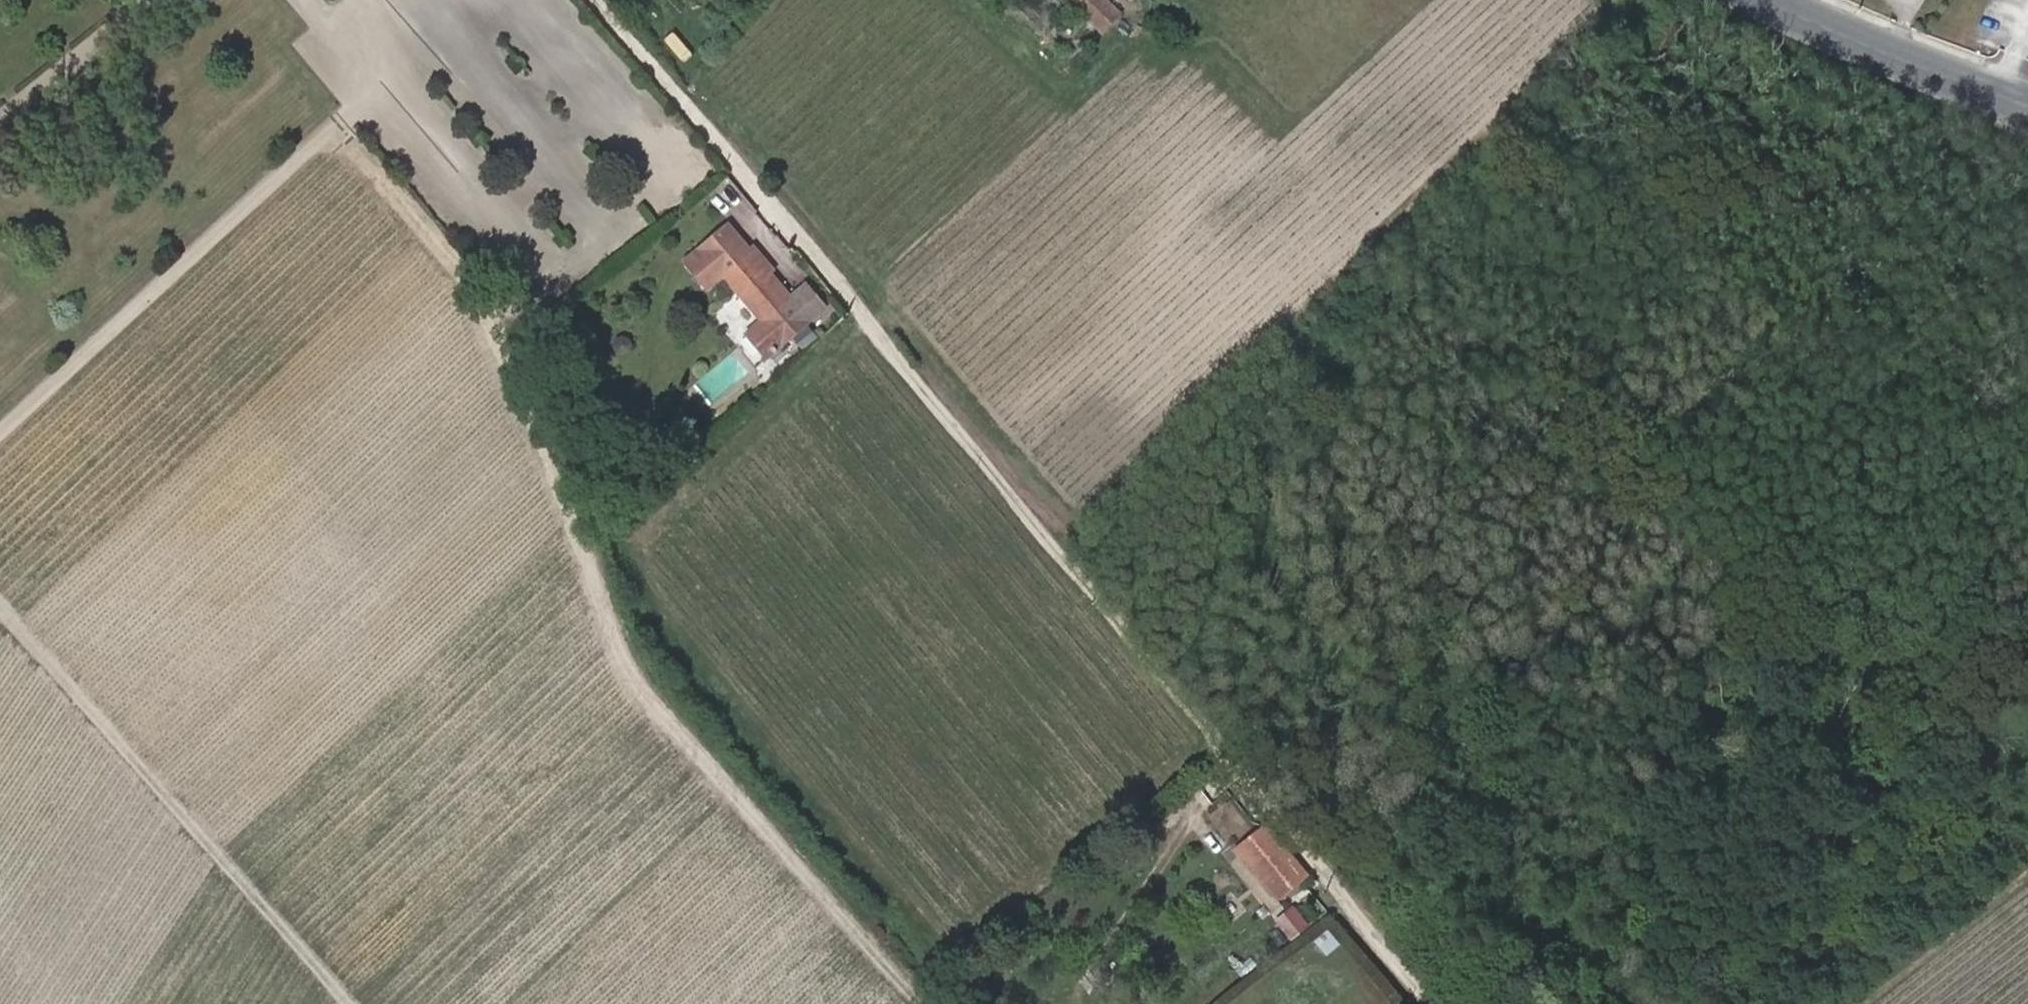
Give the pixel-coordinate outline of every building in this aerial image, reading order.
[(1109,0),(1076,0),(1074,2),(1102,30),(1121,12),(1109,0)] [(722,233),(743,257),(754,247),(734,223),(722,233)] [(722,233),(689,262),(709,285),(724,272),(742,294),(764,321),(750,333),(769,355),(826,306),(808,284),(793,297),(772,272),(774,270),(754,247),(743,257),(722,233)] [(1308,873),(1269,824),(1238,850),(1276,898),(1301,878),(1308,873)] [(1297,904),(1279,916),(1291,935),(1310,923),(1297,904)]
